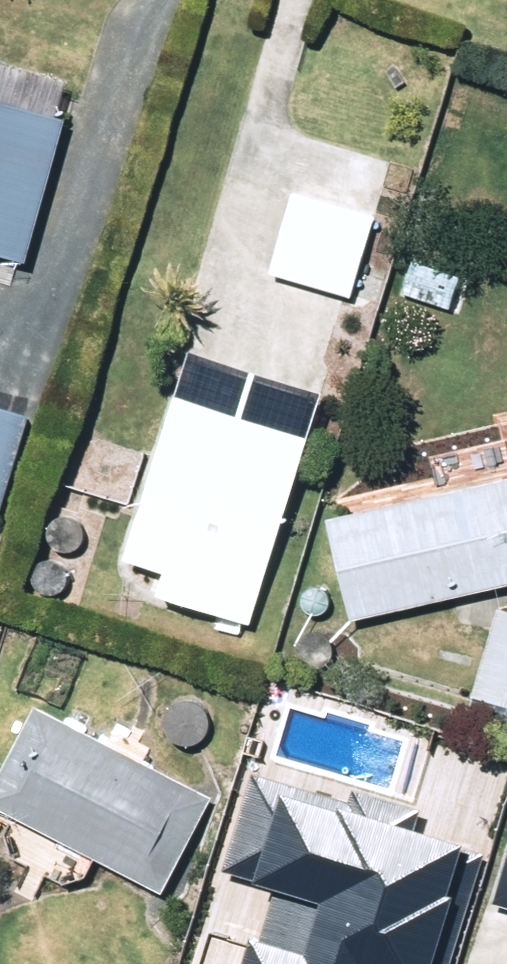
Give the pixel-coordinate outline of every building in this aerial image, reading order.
[(32,279),(72,139),(0,119),(0,269),(32,279)] [(301,200),(276,287),(355,311),(381,224),(301,200)] [(408,303),(454,319),(464,288),(419,272),(408,303)] [(209,374),(135,577),(177,591),(168,615),(254,646),(335,420),(209,374)] [(6,526),(34,433),(0,423),(0,524),(6,526)] [(506,601),(506,468),(438,483),(445,515),(336,539),(357,634),(506,601)] [(474,704),(506,713),(506,621),(506,620),(474,704)] [(169,908),(217,808),(42,723),(0,810),(0,826),(169,908)] [(244,963),(449,963),(488,840),(415,818),(418,805),(347,783),(343,796),(255,769),(224,866),(282,885),(265,940),(253,936),(244,963)]
